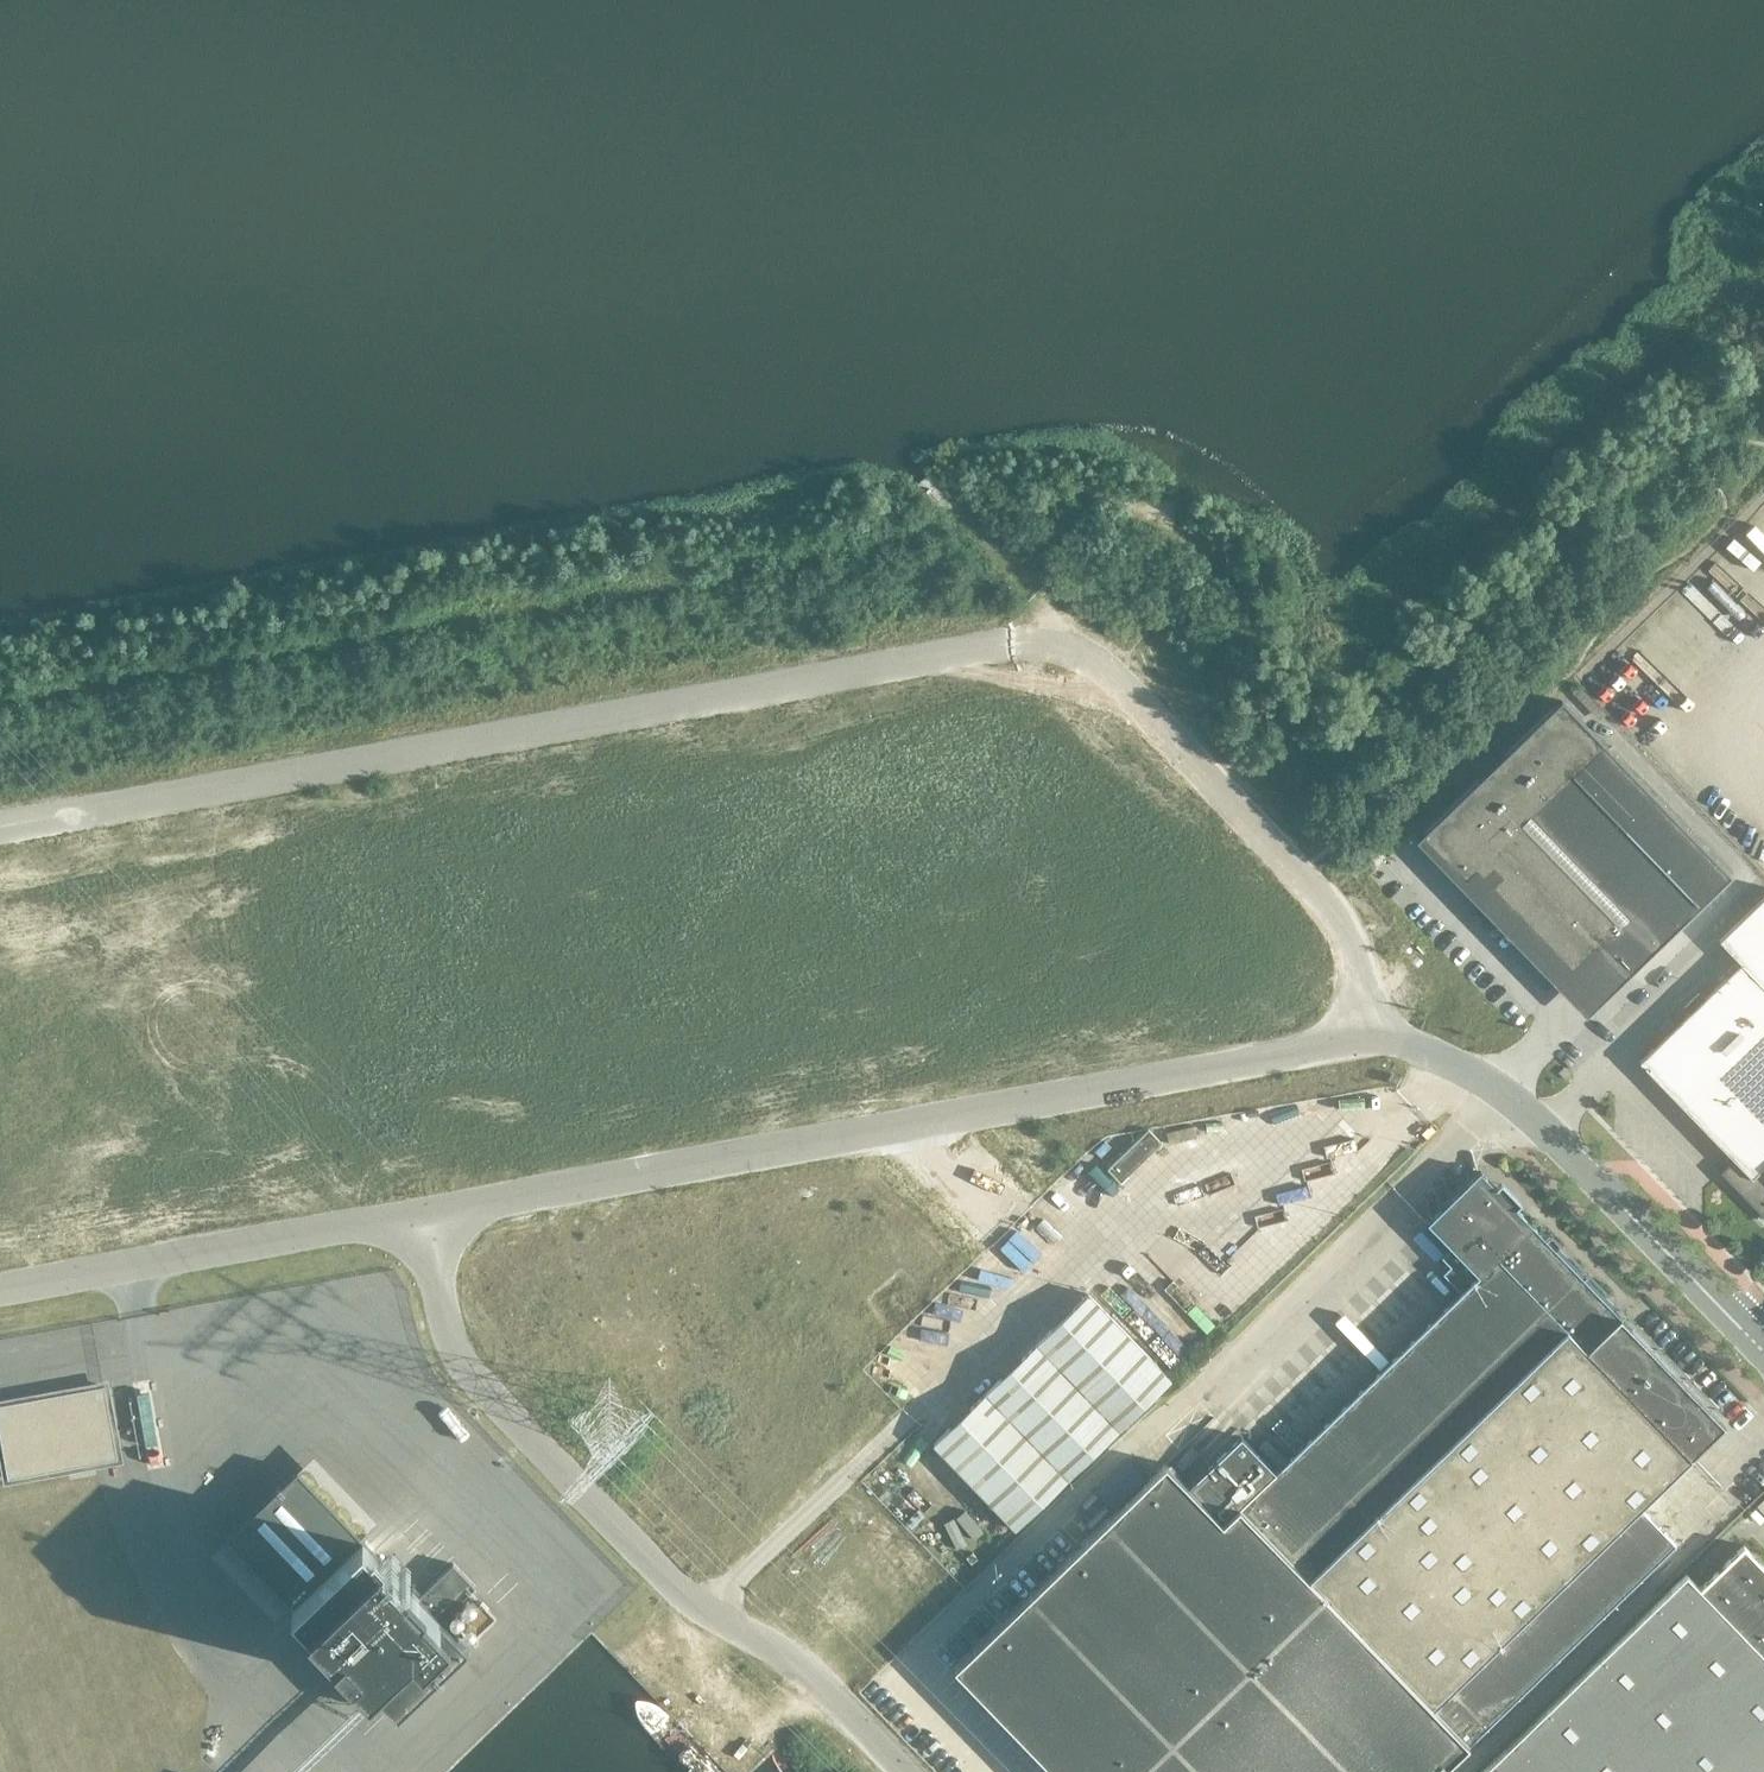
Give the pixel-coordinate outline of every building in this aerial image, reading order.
[(1724,630),(1717,638),(1734,655),(1742,647),(1724,630)] [(1473,872),(1480,879),(1476,883),(1484,892),(1488,888),(1495,895),(1489,901),(1563,977),(1600,941),(1629,971),(1727,877),(1729,878),(1731,876),(1562,700),(1416,841),(1418,843),(1420,842),(1460,884),(1473,872)] [(1640,1062),(1734,1160),(1721,1172),(1763,1218),(1763,897),(1719,941),(1741,964),(1705,999),(1699,993),(1684,1007),(1690,1013),(1640,1062)] [(1161,1143),(1148,1130),(1107,1169),(1120,1182),(1161,1143)] [(1178,1160),(1206,1154),(1202,1140),(1175,1147),(1178,1160)] [(1469,1743),(1675,1544),(1639,1507),(1724,1424),(1620,1316),(1480,1171),(1427,1222),(1451,1247),(1442,1257),(1450,1266),(1443,1273),(1461,1292),(1275,1472),(1241,1436),(1188,1487),(1164,1463),(954,1667),(1055,1771),(1439,1771),(1469,1743)] [(1042,1264),(1025,1280),(1032,1288),(1049,1272),(1042,1264)] [(1011,1368),(1094,1454),(1171,1379),(1088,1294),(1011,1368)] [(1094,1454),(1011,1368),(934,1443),(1016,1529),(1094,1454)] [(0,1405),(0,1446),(6,1480),(119,1459),(106,1385),(0,1405)] [(352,1670),(397,1716),(468,1648),(440,1619),(475,1586),(453,1563),(419,1596),(296,1468),(225,1536),(321,1636),(304,1652),(336,1685),(352,1670)] [(1480,1771),(1763,1771),(1763,1567),(1743,1545),(1699,1588),(1686,1573),(1480,1771)]
